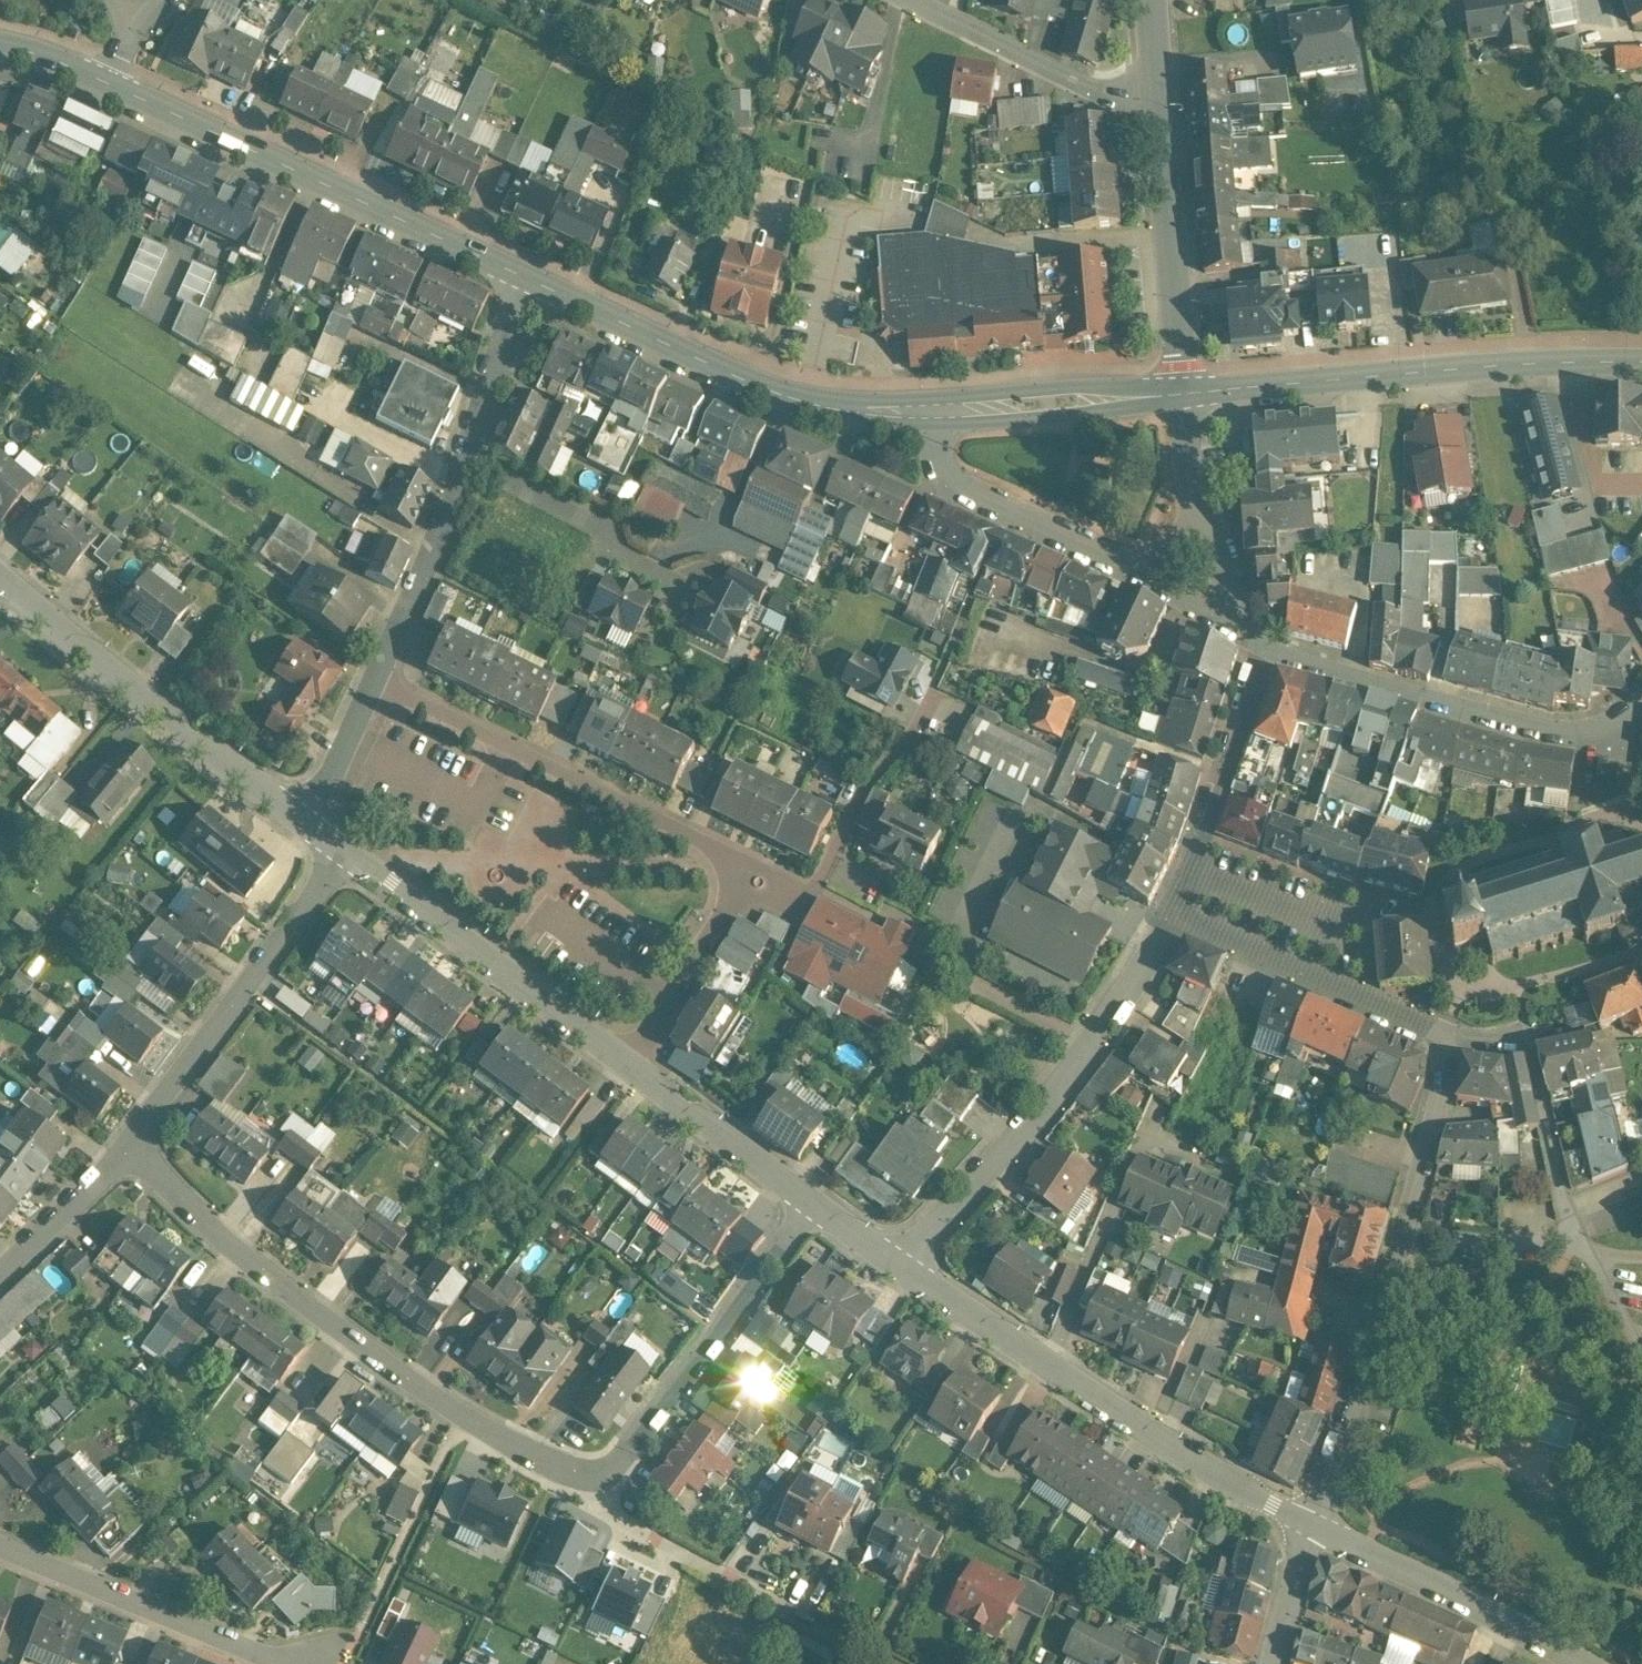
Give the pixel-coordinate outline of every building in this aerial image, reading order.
[(214,0),(207,0),(199,17),(229,31),(241,12),(236,10),(215,1),(214,0)] [(215,1),(236,10),(241,0),(216,0),(215,1)] [(759,18),(762,12),(769,10),(773,2),(772,0),(722,0),(759,18)] [(786,23),(802,31),(817,0),(818,1),(818,0),(790,0),(786,23)] [(818,1),(817,0),(802,31),(797,40),(803,43),(793,63),(833,82),(835,78),(863,92),(883,53),(877,50),(887,29),(862,18),(861,22),(818,1)] [(994,8),(1028,19),(1034,0),(997,0),(994,8)] [(1029,17),(1049,23),(1050,17),(1055,0),(1034,0),(1029,17)] [(1085,0),(1055,0),(1050,17),(1072,24),(1062,56),(1097,67),(1115,9),(1085,0)] [(1295,6),(1294,0),(1267,0),(1266,10),(1295,6)] [(1467,4),(1472,40),(1502,36),(1504,51),(1525,48),(1523,33),(1525,33),(1521,7),(1520,0),(1497,0),(1467,4)] [(1551,30),(1577,24),(1573,0),(1545,0),(1551,30)] [(1633,25),(1641,22),(1641,0),(1625,0),(1633,25)] [(297,8),(283,30),(296,39),(310,17),(297,8)] [(1282,44),(1294,42),(1291,26),(1293,25),(1290,8),(1276,10),(1282,44)] [(199,17),(194,15),(181,42),(176,39),(167,59),(207,78),(209,73),(228,33),(229,32),(229,31),(199,17)] [(1293,25),(1291,26),(1294,42),(1300,74),(1316,72),(1317,76),(1340,72),(1339,68),(1356,65),(1348,17),(1327,20),(1327,17),(1313,19),(1313,22),(1293,25)] [(228,33),(209,73),(247,91),(265,51),(228,33)] [(1615,52),(1617,72),(1641,72),(1641,51),(1616,52),(1615,52)] [(343,65),(332,87),(341,91),(345,87),(353,70),(343,65)] [(998,72),(959,66),(953,101),(992,108),(998,72)] [(1227,67),(1187,70),(1191,114),(1231,112),(1230,98),(1227,67)] [(399,68),(387,89),(402,98),(414,76),(399,68)] [(332,87),(296,70),(279,106),(355,142),(372,106),(341,91),(332,87)] [(450,136),(460,141),(465,130),(473,133),(478,122),(499,79),(480,70),(467,100),(450,136)] [(428,84),(414,76),(402,98),(416,106),(428,84)] [(1287,79),(1259,82),(1260,96),(1261,110),(1292,107),(1287,79)] [(467,100),(430,82),(429,84),(428,84),(416,106),(413,112),(409,110),(399,132),(398,131),(386,156),(431,177),(450,136),(467,100)] [(735,128),(752,127),(750,90),(734,90),(735,128)] [(60,104),(29,91),(13,127),(24,132),(19,143),(16,142),(6,165),(27,175),(34,161),(60,104)] [(1260,96),(1230,98),(1231,112),(1261,110),(1260,96)] [(1051,99),(1038,100),(1040,126),(1053,125),(1051,99)] [(1038,100),(1024,101),(1026,127),(1040,126),(1038,100)] [(1024,101),(1011,102),(1013,128),(1026,127),(1024,101)] [(1011,102),(998,104),(1000,130),(1013,128),(1011,102)] [(60,104),(34,161),(77,181),(89,155),(99,160),(113,129),(60,104)] [(1261,110),(1231,112),(1232,123),(1244,122),(1245,129),(1262,128),(1261,110)] [(1231,112),(1191,114),(1193,145),(1233,142),(1232,123),(1231,112)] [(555,156),(542,184),(563,195),(583,153),(593,131),(594,128),(573,118),(555,156)] [(1111,120),(1068,124),(1069,140),(1074,139),(1076,158),(1114,155),(1111,120)] [(488,156),(493,158),(504,134),(478,122),(473,133),(465,130),(460,141),(489,154),(488,156)] [(711,130),(700,126),(696,137),(707,142),(711,130)] [(152,146),(113,129),(99,160),(137,177),(152,146)] [(629,149),(593,131),(583,153),(595,160),(618,172),(619,171),(620,172),(631,151),(629,150),(629,149)] [(504,134),(493,158),(507,164),(518,141),(504,134)] [(460,141),(450,136),(431,177),(470,195),(488,156),(489,154),(460,141)] [(631,151),(620,172),(619,171),(618,172),(614,182),(634,190),(651,143),(635,137),(629,149),(629,150),(631,151)] [(531,145),(519,139),(518,141),(507,164),(520,170),(531,145)] [(1271,140),(1233,142),(1234,172),(1273,169),(1271,140)] [(1233,142),(1193,145),(1197,201),(1236,197),(1234,172),(1233,142)] [(555,156),(531,145),(520,170),(518,173),(521,175),(542,184),(555,156)] [(583,153),(563,195),(576,200),(595,160),(583,153)] [(1114,155),(1076,158),(1071,158),(1072,175),(1077,175),(1079,192),(1079,193),(1117,190),(1114,155)] [(150,207),(193,227),(210,190),(167,170),(150,207)] [(542,184),(521,175),(504,212),(546,232),(563,195),(542,184)] [(131,189),(108,178),(100,194),(123,207),(131,189)] [(242,199),(223,191),(221,195),(210,190),(193,227),(210,235),(242,249),(265,199),(246,191),(242,199)] [(1117,190),(1079,193),(1079,192),(1074,193),(1075,205),(1059,206),(1061,232),(1120,227),(1117,190)] [(265,199),(242,249),(268,261),(294,204),(268,193),(265,199)] [(576,200),(563,195),(546,232),(590,253),(607,215),(576,200)] [(1236,197),(1197,201),(1200,229),(1239,225),(1236,197)] [(1498,198),(1483,202),(1489,221),(1498,218),(1504,216),(1498,198)] [(970,219),(936,203),(926,236),(965,245),(970,219)] [(730,214),(715,209),(713,215),(728,220),(730,214)] [(354,231),(312,211),(294,249),(320,262),(336,269),(353,234),(354,231)] [(728,220),(713,215),(706,238),(720,243),(728,220)] [(1498,218),(1489,221),(1499,255),(1514,251),(1504,217),(1504,216),(1498,218)] [(15,231),(4,221),(0,225),(0,247),(15,231)] [(1239,225),(1200,229),(1206,273),(1245,269),(1239,225)] [(210,235),(193,227),(185,245),(202,253),(210,235)] [(353,234),(337,268),(341,270),(349,274),(364,240),(353,234)] [(673,247),(663,242),(645,278),(679,295),(697,259),(693,257),(700,244),(680,234),(673,247)] [(965,245),(926,236),(879,240),(882,273),(874,274),(878,331),(894,344),(910,343),(912,370),(959,366),(958,355),(1045,348),(1045,345),(1038,261),(1016,263),(1016,256),(965,245)] [(394,251),(365,237),(364,240),(349,274),(347,279),(376,292),(394,251)] [(139,309),(164,247),(141,238),(116,300),(139,309)] [(1394,238),(1369,239),(1370,250),(1395,248),(1394,238)] [(19,240),(0,265),(0,267),(14,277),(34,251),(19,240)] [(320,262),(294,249),(289,260),(283,274),(296,280),(295,282),(308,288),(320,262)] [(784,264),(732,250),(715,315),(767,329),(784,264)] [(423,265),(394,251),(376,292),(404,305),(423,265)] [(1301,252),(1268,255),(1270,281),(1303,277),(1301,252)] [(1106,255),(1060,259),(1060,260),(1038,261),(1045,345),(1067,343),(1067,346),(1086,344),(1087,354),(1095,354),(1095,344),(1114,342),(1106,255)] [(201,306),(213,270),(190,262),(177,297),(201,306)] [(1416,262),(1401,264),(1404,288),(1418,286),(1417,274),(1418,274),(1416,262)] [(1418,274),(1417,274),(1418,286),(1422,318),(1510,307),(1504,263),(1418,274)] [(455,281),(430,268),(413,305),(438,318),(455,281)] [(336,282),(331,279),(323,298),(336,304),(347,279),(349,274),(341,270),(336,282)] [(1270,281),(1264,282),(1265,297),(1232,300),(1235,341),(1244,348),(1280,345),(1278,329),(1285,329),(1284,315),(1282,299),(1290,298),(1318,296),(1317,275),(1303,277),(1270,281)] [(376,292),(347,279),(336,304),(332,315),(351,325),(359,329),(367,311),(376,292)] [(489,297),(455,281),(438,318),(472,334),(489,297)] [(1367,285),(1320,289),(1323,328),(1340,326),(1340,332),(1354,331),(1354,325),(1370,324),(1367,285)] [(1290,298),(1282,299),(1284,315),(1291,314),(1290,298)] [(212,315),(184,303),(170,332),(197,348),(209,322),(212,315)] [(384,319),(367,311),(359,329),(387,343),(395,326),(401,312),(390,307),(384,319)] [(351,325),(332,315),(313,360),(332,370),(351,325)] [(410,333),(409,336),(410,336),(425,344),(435,324),(419,316),(410,333)] [(244,343),(209,322),(197,348),(232,369),(244,343)] [(410,333),(395,326),(387,343),(403,351),(410,336),(409,336),(410,333)] [(584,342),(564,333),(542,376),(546,378),(541,389),(546,392),(543,397),(547,399),(550,393),(554,395),(558,385),(562,387),(584,342)] [(605,351),(584,342),(562,387),(584,394),(588,387),(605,351)] [(293,405),(313,360),(289,348),(267,390),(293,405)] [(637,365),(605,351),(588,387),(619,403),(637,365)] [(332,370),(313,360),(293,405),(305,412),(314,418),(332,370)] [(670,380),(637,365),(619,403),(636,411),(628,428),(643,435),(653,414),(670,380)] [(403,366),(378,417),(378,425),(430,451),(441,429),(442,429),(444,430),(450,416),(448,415),(459,393),(403,366)] [(254,412),(267,390),(239,373),(226,396),(254,412)] [(706,397),(670,379),(670,380),(653,414),(661,418),(653,434),(665,440),(673,444),(681,427),(689,431),(706,397)] [(293,405),(267,390),(254,412),(292,435),(305,412),(293,405)] [(545,406),(516,392),(503,419),(537,437),(541,428),(537,422),(545,406)] [(578,405),(558,395),(553,405),(573,415),(578,405)] [(1597,396),(1597,446),(1641,445),(1641,396),(1597,396)] [(599,410),(581,401),(578,405),(573,415),(592,425),(599,410)] [(1555,401),(1522,410),(1545,499),(1579,490),(1555,401)] [(636,411),(619,403),(603,429),(616,436),(599,468),(613,475),(621,479),(643,435),(628,428),(636,411)] [(573,415),(553,405),(541,428),(537,437),(558,447),(573,415)] [(744,418),(716,405),(700,439),(728,452),(744,418)] [(1444,414),(1431,416),(1432,425),(1418,427),(1420,435),(1424,463),(1466,456),(1460,420),(1446,422),(1444,414)] [(308,418),(298,440),(314,447),(325,426),(308,418)] [(744,418),(728,452),(751,462),(767,428),(744,418)] [(537,437),(503,419),(489,448),(526,466),(527,466),(543,474),(558,447),(537,437)] [(1315,419),(1236,425),(1237,439),(1242,445),(1246,439),(1253,439),(1256,464),(1259,483),(1285,481),(1297,480),(1355,475),(1351,437),(1318,439),(1315,419)] [(1384,424),(1368,423),(1365,458),(1381,459),(1384,424)] [(673,444),(665,440),(657,456),(685,470),(695,448),(683,443),(689,431),(681,427),(673,444)] [(616,436),(603,429),(585,461),(599,468),(616,436)] [(320,464),(339,470),(351,436),(332,430),(320,464)] [(831,457),(787,437),(782,435),(778,444),(782,446),(776,460),(768,456),(761,471),(759,471),(737,520),(739,525),(787,549),(805,511),(814,492),(831,457)] [(1420,435),(1405,438),(1405,468),(1417,466),(1417,464),(1424,463),(1420,435)] [(401,470),(355,442),(339,474),(376,493),(377,492),(387,498),(401,470)] [(558,447),(543,474),(554,479),(568,452),(558,447)] [(727,464),(705,454),(694,476),(716,487),(727,464)] [(1424,463),(1417,464),(1417,466),(1422,497),(1447,492),(1448,497),(1472,493),(1466,456),(1424,463)] [(12,469),(0,459),(0,483),(12,469)] [(888,483),(842,462),(827,496),(861,512),(872,518),(873,517),(888,483)] [(682,510),(716,527),(730,500),(655,464),(643,490),(682,510)] [(0,483),(0,522),(1,523),(21,499),(32,485),(12,469),(0,483)] [(433,489),(401,470),(387,498),(380,511),(412,530),(433,489)] [(629,506),(638,487),(621,479),(613,475),(603,493),(629,506)] [(37,478),(32,485),(21,499),(32,508),(49,487),(37,478)] [(1299,495),(1297,480),(1285,481),(1285,497),(1260,498),(1243,499),(1246,541),(1248,556),(1260,556),(1283,555),(1282,537),(1317,534),(1316,520),(1324,518),(1322,493),(1299,495)] [(1285,481),(1259,483),(1260,498),(1285,497),(1285,481)] [(915,496),(888,483),(873,517),(879,520),(899,529),(915,496)] [(49,487),(32,508),(42,516),(59,496),(49,487)] [(682,510),(643,490),(632,513),(672,532),(682,510)] [(976,524),(925,500),(912,533),(941,548),(934,562),(953,571),(973,532),(976,524)] [(58,504),(26,543),(36,552),(35,553),(45,562),(78,520),(58,504)] [(361,518),(347,509),(340,521),(353,529),(361,518)] [(833,524),(805,511),(787,549),(815,563),(817,562),(833,524)] [(861,512),(852,518),(842,539),(841,541),(858,549),(872,518),(861,512)] [(841,513),(832,534),(842,539),(852,518),(841,513)] [(311,534),(287,518),(279,530),(303,546),(311,534)] [(78,520),(45,562),(55,570),(56,568),(67,577),(99,537),(78,520)] [(899,529),(879,520),(872,534),(892,544),(899,529)] [(279,530),(260,558),(291,579),(303,562),(301,561),(309,550),(303,546),(279,530)] [(994,542),(973,532),(959,558),(981,568),(989,551),(994,542)] [(412,555),(368,534),(356,560),(369,566),(365,576),(395,591),(412,555)] [(1001,535),(998,534),(994,542),(989,551),(993,552),(996,554),(987,572),(1018,586),(1031,549),(1001,535)] [(1541,551),(1548,579),(1612,562),(1605,534),(1541,551)] [(1457,536),(1404,535),(1403,560),(1403,590),(1402,596),(1398,633),(1421,638),(1424,584),(1423,578),(1460,578),(1457,536)] [(110,537),(93,558),(107,569),(122,547),(110,537)] [(1072,567),(1036,551),(1023,588),(1056,602),(1056,601),(1072,567)] [(1283,555),(1260,556),(1261,585),(1270,584),(1271,612),(1278,625),(1286,633),(1288,635),(1292,593),(1293,583),(1281,584),(1280,568),(1282,568),(1283,555)] [(1403,560),(1373,556),(1371,586),(1403,590),(1403,560)] [(951,600),(962,577),(972,581),(974,582),(981,568),(959,558),(953,571),(934,562),(929,560),(917,592),(915,595),(947,608),(951,600)] [(882,565),(871,589),(884,595),(891,581),(895,570),(882,565)] [(1072,567),(1056,601),(1091,616),(1097,619),(1097,618),(1113,585),(1072,567)] [(1498,570),(1460,569),(1460,578),(1461,596),(1503,596),(1498,570)] [(769,588),(733,570),(725,587),(754,602),(753,603),(760,606),(769,588)] [(370,607),(318,572),(293,609),(345,644),(370,607)] [(1018,586),(987,572),(975,598),(1012,609),(1018,586)] [(589,576),(573,608),(587,615),(603,583),(589,576)] [(962,577),(951,600),(963,605),(972,581),(962,577)] [(187,608),(146,578),(116,617),(133,629),(135,626),(160,644),(174,626),(187,608)] [(620,586),(605,578),(603,583),(587,615),(632,638),(651,602),(636,594),(637,592),(621,584),(620,586)] [(917,592),(891,581),(884,595),(911,606),(915,595),(917,592)] [(716,583),(708,599),(704,597),(696,612),(700,614),(692,631),(729,650),(736,636),(740,638),(749,619),(746,618),(753,603),(754,602),(725,587),(716,583)] [(1168,610),(1124,590),(1102,637),(1098,647),(1128,660),(1148,653),(1168,610)] [(1357,611),(1292,593),(1288,635),(1288,636),(1346,652),(1357,611)] [(436,595),(424,620),(437,626),(448,600),(436,595)] [(947,608),(915,595),(911,606),(906,618),(953,638),(957,626),(945,621),(949,609),(947,608)] [(1386,612),(1376,611),(1371,668),(1394,673),(1398,633),(1402,596),(1387,595),(1386,612)] [(1097,619),(1091,616),(1086,632),(1102,637),(1108,623),(1097,618),(1097,619)] [(160,644),(156,650),(173,663),(191,639),(174,626),(160,644)] [(446,627),(425,669),(458,685),(479,644),(446,627)] [(1238,653),(1190,629),(1174,674),(1185,678),(1177,703),(1218,717),(1238,653)] [(1421,638),(1398,633),(1394,673),(1428,681),(1443,643),(1421,638)] [(1632,644),(1558,634),(1561,656),(1561,660),(1559,666),(1554,701),(1556,701),(1589,706),(1592,684),(1626,688),(1632,644)] [(512,652),(482,638),(479,644),(458,685),(488,700),(507,662),(512,652)] [(1506,651),(1462,639),(1445,680),(1493,694),(1506,651)] [(341,673),(295,642),(274,674),(294,688),(282,707),(302,720),(314,701),(320,705),(341,673)] [(889,706),(894,708),(917,666),(889,651),(879,669),(859,659),(846,683),(854,687),(889,706)] [(1559,666),(1506,651),(1493,694),(1554,711),(1556,701),(1554,701),(1559,666)] [(554,686),(507,662),(488,700),(535,724),(539,717),(551,691),(554,686)] [(1145,684),(1080,663),(1074,677),(1140,698),(1145,684)] [(0,664),(0,715),(2,712),(25,685),(0,664)] [(1313,681),(1279,672),(1258,737),(1276,744),(1291,749),(1299,725),(1313,681)] [(1335,687),(1313,681),(1299,725),(1311,728),(1308,738),(1306,738),(1297,773),(1312,778),(1325,731),(1331,714),(1328,713),(1335,687)] [(61,714),(25,685),(2,712),(38,741),(25,756),(46,774),(48,775),(49,774),(81,734),(60,716),(61,714)] [(889,706),(854,687),(848,701),(883,718),(889,706)] [(1357,692),(1335,687),(1328,713),(1331,714),(1325,731),(1344,736),(1357,692)] [(576,703),(551,691),(539,717),(563,729),(576,703)] [(1075,705),(1043,692),(1030,726),(1061,739),(1075,705)] [(1418,712),(1357,692),(1344,736),(1405,755),(1407,750),(1416,718),(1418,712)] [(580,737),(576,743),(609,759),(630,716),(597,701),(591,713),(580,737)] [(1218,717),(1177,703),(1171,723),(1164,720),(1163,722),(1148,717),(1144,720),(1141,728),(1143,733),(1158,737),(1156,743),(1204,760),(1218,717)] [(282,707),(280,706),(265,728),(291,745),(305,723),(282,707)] [(591,713),(580,707),(568,731),(580,737),(591,713)] [(1052,760),(1057,748),(1000,725),(1003,719),(981,709),(959,754),(996,772),(1032,790),(1047,758),(1052,760)] [(630,716),(609,759),(674,791),(677,786),(689,762),(695,749),(630,716)] [(1461,730),(1416,718),(1407,750),(1405,755),(1455,770),(1461,730)] [(1088,748),(1096,731),(1083,726),(1076,743),(1088,748)] [(1523,748),(1461,730),(1455,770),(1517,788),(1523,748)] [(1088,753),(1077,776),(1097,784),(1118,793),(1135,749),(1097,734),(1088,753)] [(1258,737),(1252,734),(1235,784),(1252,790),(1255,782),(1263,785),(1276,744),(1258,737)] [(1405,755),(1344,736),(1324,799),(1347,807),(1354,810),(1381,819),(1382,818),(1389,797),(1395,783),(1405,755)] [(1057,748),(1052,760),(1058,763),(1067,744),(1060,742),(1057,748)] [(125,744),(84,796),(83,795),(80,799),(60,824),(80,840),(91,828),(93,829),(105,815),(110,818),(122,803),(122,804),(152,767),(125,744)] [(1088,753),(1067,744),(1058,763),(1043,796),(1062,804),(1077,776),(1088,753)] [(1576,757),(1523,748),(1517,788),(1547,793),(1569,796),(1570,796),(1576,757)] [(1052,760),(1047,758),(1032,790),(1043,796),(1058,763),(1052,760)] [(1200,773),(1161,758),(1154,778),(1194,794),(1200,773)] [(849,774),(821,760),(814,774),(843,788),(849,774)] [(713,774),(689,762),(677,786),(701,798),(713,774)] [(770,783),(736,767),(729,781),(718,805),(714,812),(748,828),(770,783)] [(1032,790),(996,772),(988,789),(1024,807),(1032,790)] [(46,774),(22,804),(34,813),(59,782),(49,774),(48,775),(46,774)] [(718,775),(706,800),(718,805),(729,781),(718,775)] [(1146,801),(1189,822),(1195,808),(1197,803),(1192,801),(1194,794),(1154,778),(1146,801)] [(80,799),(59,782),(34,813),(54,831),(60,824),(80,799)] [(1255,782),(1252,790),(1235,784),(1233,789),(1258,798),(1261,791),(1263,792),(1266,786),(1263,785),(1255,782)] [(800,798),(770,783),(748,828),(778,843),(800,798)] [(1109,817),(1118,793),(1097,784),(1086,807),(1109,817)] [(875,790),(857,826),(873,833),(890,798),(875,790)] [(1263,792),(1261,791),(1258,798),(1255,811),(1229,801),(1219,831),(1223,838),(1259,852),(1275,796),(1263,792)] [(1129,827),(1136,831),(1145,803),(1118,793),(1109,817),(1129,827)] [(1569,796),(1547,793),(1545,807),(1567,811),(1569,796)] [(800,798),(778,843),(810,859),(832,814),(800,798)] [(1347,807),(1324,799),(1320,813),(1311,841),(1307,840),(1300,864),(1313,869),(1312,870),(1329,876),(1329,874),(1355,884),(1357,881),(1366,855),(1368,849),(1330,835),(1331,833),(1336,831),(1341,819),(1342,819),(1344,814),(1351,817),(1354,810),(1347,807)] [(1136,831),(1176,853),(1179,849),(1180,844),(1189,822),(1146,801),(1145,803),(1136,831)] [(1298,827),(1275,819),(1265,854),(1299,868),(1300,864),(1307,840),(1311,841),(1320,813),(1305,807),(1298,827)] [(942,835),(892,811),(873,851),(890,859),(889,861),(904,868),(905,867),(923,875),(942,835)] [(272,865),(207,812),(181,845),(245,897),(272,865)] [(1119,841),(1129,827),(1109,817),(1105,828),(1114,833),(1111,837),(1117,840),(1119,841)] [(1409,829),(1382,818),(1381,819),(1368,856),(1366,855),(1357,881),(1423,898),(1434,836),(1410,826),(1409,829)] [(1136,831),(1129,827),(1119,841),(1169,868),(1170,868),(1176,853),(1136,831)] [(1057,830),(1028,887),(1020,883),(991,939),(1083,985),(1112,929),(1110,928),(1109,929),(1086,917),(1098,894),(1114,902),(1120,891),(1109,886),(1121,862),(1109,856),(1059,831),(1057,830)] [(1599,846),(1599,842),(1602,837),(1599,835),(1596,841),(1564,851),(1558,848),(1556,851),(1562,854),(1563,857),(1544,863),(1543,859),(1539,860),(1540,865),(1521,871),(1520,866),(1516,867),(1517,872),(1499,878),(1497,873),(1493,875),(1495,879),(1475,885),(1468,883),(1467,887),(1472,889),(1479,909),(1446,920),(1456,951),(1488,941),(1495,961),(1492,966),(1495,967),(1498,963),(1518,956),(1520,960),(1523,959),(1522,955),(1541,949),(1543,953),(1546,952),(1545,947),(1564,941),(1566,946),(1569,945),(1567,940),(1589,933),(1584,943),(1589,945),(1592,938),(1601,935),(1603,942),(1616,938),(1614,933),(1622,930),(1625,940),(1641,934),(1641,852),(1641,848),(1637,850),(1639,856),(1627,859),(1623,841),(1626,836),(1622,834),(1620,840),(1599,846)] [(1119,841),(1117,840),(1109,856),(1121,862),(1129,847),(1119,841)] [(1169,868),(1129,847),(1121,862),(1109,886),(1120,891),(1149,907),(1169,868)] [(215,907),(200,897),(182,921),(182,922),(199,935),(221,951),(239,926),(215,907)] [(247,916),(223,897),(215,907),(239,926),(247,916)] [(884,931),(823,900),(822,901),(820,901),(790,959),(791,960),(785,972),(787,973),(786,974),(825,994),(826,992),(828,993),(833,983),(878,1007),(879,1005),(881,1006),(911,947),(909,946),(916,933),(890,919),(884,931)] [(182,921),(175,915),(167,927),(184,940),(192,945),(199,935),(182,922),(182,921)] [(792,927),(766,915),(757,929),(771,938),(771,940),(782,947),(792,927)] [(167,927),(158,920),(147,935),(161,946),(162,945),(174,954),(184,940),(167,927)] [(757,929),(743,920),(717,961),(721,963),(702,994),(706,996),(707,995),(732,1011),(751,982),(746,979),(770,940),(771,940),(771,938),(757,929)] [(342,923),(315,960),(337,976),(364,939),(342,923)] [(1426,924),(1378,929),(1383,991),(1431,986),(1426,924)] [(174,954),(162,945),(161,946),(147,935),(124,961),(140,974),(146,979),(182,1006),(204,977),(174,954)] [(364,939),(337,976),(329,987),(349,1002),(356,992),(384,954),(364,939)] [(1229,961),(1188,942),(1171,974),(1190,983),(1182,1004),(1204,1019),(1229,961)] [(384,954),(356,992),(377,1008),(383,999),(411,962),(391,947),(384,954)] [(140,974),(124,961),(112,976),(135,993),(146,979),(140,974)] [(411,962),(383,999),(403,1014),(431,977),(411,962)] [(1588,990),(1602,1027),(1602,1028),(1622,1021),(1641,1013),(1641,979),(1639,971),(1588,990)] [(431,977),(403,1014),(423,1029),(451,992),(431,977)] [(1311,997),(1278,983),(1261,1028),(1294,1041),(1309,1001),(1310,1002),(1311,997)] [(296,984),(280,1005),(302,1021),(318,1000),(296,984)] [(451,992),(423,1029),(444,1044),(471,1007),(451,992)] [(732,1011),(707,995),(706,996),(699,1008),(694,1005),(679,1029),(682,1030),(672,1045),(690,1057),(694,1051),(713,1063),(742,1018),(732,1011)] [(845,996),(839,1011),(875,1028),(881,1013),(845,996)] [(1310,1002),(1309,1001),(1294,1041),(1278,1085),(1296,1092),(1307,1064),(1301,1062),(1307,1046),(1350,1067),(1366,1028),(1366,1026),(1310,1002)] [(1182,1004),(1166,1030),(1188,1044),(1191,1046),(1204,1019),(1182,1004)] [(161,1035),(127,1009),(105,1037),(139,1064),(161,1035)] [(88,1023),(72,1011),(60,1026),(76,1038),(88,1023)] [(1622,1021),(1625,1030),(1631,1028),(1634,1036),(1641,1033),(1641,1013),(1622,1021)] [(60,1026),(47,1042),(68,1057),(80,1041),(76,1038),(60,1026)] [(1602,1027),(1587,1031),(1590,1041),(1593,1040),(1605,1037),(1602,1028),(1602,1027)] [(1391,1038),(1366,1028),(1350,1067),(1349,1071),(1372,1076),(1370,1080),(1385,1086),(1378,1101),(1409,1115),(1424,1081),(1416,1078),(1422,1063),(1413,1059),(1416,1051),(1391,1039),(1391,1038)] [(479,1070),(472,1079),(493,1095),(503,1081),(527,1049),(507,1033),(493,1051),(479,1070)] [(1181,1055),(1151,1037),(1134,1064),(1132,1067),(1138,1071),(1171,1092),(1189,1063),(1190,1061),(1181,1055)] [(1614,1046),(1607,1046),(1605,1037),(1593,1040),(1602,1079),(1608,1101),(1608,1102),(1626,1098),(1614,1046)] [(493,1051),(478,1040),(464,1059),(479,1070),(493,1051)] [(1590,1041),(1539,1050),(1548,1091),(1549,1091),(1602,1079),(1593,1040),(1590,1041)] [(96,1053),(80,1041),(68,1057),(65,1061),(61,1058),(42,1083),(62,1099),(64,1097),(97,1121),(119,1092),(86,1068),(96,1053)] [(1209,1053),(1191,1046),(1188,1044),(1181,1055),(1190,1061),(1189,1063),(1200,1069),(1209,1053)] [(310,1047),(298,1063),(310,1072),(322,1055),(310,1047)] [(527,1049),(503,1081),(523,1096),(547,1064),(527,1049)] [(1115,1053),(1077,1103),(1094,1114),(1130,1080),(1138,1071),(1132,1067),(1134,1064),(1115,1053)] [(246,1075),(222,1057),(197,1089),(221,1107),(246,1075)] [(1505,1063),(1463,1058),(1457,1102),(1492,1106),(1495,1127),(1498,1127),(1516,1125),(1505,1063)] [(1525,1059),(1505,1063),(1516,1125),(1517,1133),(1539,1129),(1532,1092),(1531,1092),(1525,1059)] [(547,1064),(523,1096),(543,1111),(567,1078),(547,1064)] [(980,1098),(953,1076),(934,1102),(957,1118),(962,1122),(980,1098)] [(588,1094),(567,1078),(543,1111),(563,1126),(588,1094)] [(1602,1079),(1549,1091),(1552,1105),(1574,1100),(1576,1108),(1608,1101),(1602,1079)] [(769,1084),(752,1107),(766,1118),(783,1095),(769,1084)] [(58,1113),(30,1091),(20,1104),(48,1126),(58,1113)] [(827,1126),(783,1095),(766,1118),(758,1129),(785,1147),(784,1148),(802,1161),(827,1126)] [(593,1098),(576,1121),(588,1130),(604,1107),(593,1098)] [(1608,1101),(1576,1108),(1584,1144),(1616,1137),(1608,1102),(1608,1101)] [(882,1163),(858,1145),(837,1174),(894,1216),(948,1140),(944,1137),(957,1118),(934,1102),(921,1120),(915,1116),(882,1163)] [(238,1133),(208,1111),(186,1140),(215,1163),(238,1133)] [(63,1144),(26,1115),(16,1128),(20,1130),(13,1139),(13,1140),(47,1166),(56,1154),(63,1144)] [(313,1133),(291,1117),(281,1130),(288,1135),(278,1148),(294,1160),(305,1145),(313,1133)] [(600,1160),(599,1160),(620,1176),(648,1138),(627,1123),(614,1140),(600,1160)] [(1516,1125),(1498,1127),(1499,1168),(1499,1173),(1521,1173),(1520,1158),(1519,1158),(1517,1133),(1516,1125)] [(1495,1127),(1448,1132),(1439,1165),(1499,1168),(1498,1127),(1495,1127)] [(602,1131),(588,1151),(600,1160),(614,1140),(602,1131)] [(268,1156),(238,1133),(215,1163),(246,1186),(268,1156)] [(13,1140),(13,1139),(10,1136),(1,1148),(4,1150),(0,1155),(0,1163),(31,1187),(40,1176),(39,1176),(47,1166),(13,1140)] [(842,1165),(855,1142),(845,1136),(832,1159),(842,1165)] [(648,1138),(620,1176),(614,1184),(634,1199),(668,1153),(648,1138)] [(305,1145),(294,1160),(309,1171),(321,1157),(305,1145)] [(1613,1150),(1587,1156),(1593,1185),(1619,1174),(1613,1150)] [(668,1153),(634,1199),(654,1213),(688,1167),(668,1153)] [(1401,1176),(1331,1153),(1324,1184),(1392,1206),(1401,1176)] [(1072,1168),(1053,1155),(1029,1192),(1038,1198),(1065,1216),(1066,1215),(1072,1219),(1072,1220),(1076,1222),(1083,1212),(1087,1211),(1093,1204),(1091,1194),(1086,1191),(1092,1182),(1089,1172),(1081,1166),(1072,1168)] [(1184,1178),(1141,1159),(1121,1205),(1154,1219),(1150,1228),(1176,1240),(1183,1225),(1215,1239),(1222,1222),(1226,1224),(1231,1212),(1227,1210),(1235,1193),(1200,1178),(1201,1177),(1188,1171),(1184,1178)] [(0,1163),(0,1197),(14,1208),(15,1208),(23,1197),(31,1187),(0,1163)] [(654,1213),(649,1221),(669,1235),(674,1228),(702,1190),(702,1191),(708,1183),(688,1167),(654,1213)] [(310,1173),(295,1193),(325,1216),(340,1196),(310,1173)] [(702,1190),(674,1228),(694,1242),(722,1205),(702,1191),(702,1190)] [(325,1216),(295,1193),(273,1223),(303,1245),(325,1216)] [(372,1219),(340,1195),(340,1196),(325,1216),(303,1245),(333,1268),(359,1234),(360,1235),(372,1219)] [(1303,1196),(1277,1293),(1308,1302),(1312,1285),(1313,1285),(1326,1234),(1341,1238),(1349,1209),(1303,1196)] [(0,1197),(0,1227),(7,1218),(14,1208),(0,1197)] [(376,1209),(392,1220),(401,1208),(385,1197),(376,1209)] [(1065,1216),(1038,1198),(1028,1212),(1061,1235),(1072,1220),(1072,1219),(1066,1215),(1065,1216)] [(722,1205),(694,1242),(715,1258),(742,1220),(722,1205)] [(1341,1238),(1333,1267),(1332,1270),(1335,1271),(1335,1270),(1373,1282),(1373,1279),(1389,1224),(1390,1221),(1387,1220),(1352,1210),(1349,1209),(1341,1238)] [(372,1219),(360,1235),(375,1246),(380,1239),(391,1225),(376,1213),(372,1219)] [(159,1240),(127,1217),(103,1249),(121,1262),(122,1261),(136,1271),(159,1240)] [(407,1236),(391,1225),(380,1239),(396,1251),(407,1236)] [(1111,1237),(1103,1254),(1126,1265),(1134,1249),(1111,1237)] [(159,1240),(136,1271),(148,1280),(146,1281),(164,1294),(188,1262),(159,1240)] [(121,1262),(103,1249),(91,1265),(92,1266),(92,1267),(122,1290),(136,1271),(122,1261),(121,1262)] [(1237,1249),(1235,1264),(1278,1271),(1280,1255),(1237,1249)] [(78,1252),(61,1268),(76,1282),(92,1267),(92,1266),(91,1265),(78,1252)] [(1049,1277),(1010,1252),(989,1283),(1028,1309),(1042,1288),(1049,1277)] [(419,1286),(389,1263),(367,1293),(397,1315),(419,1286)] [(397,1315),(397,1316),(428,1339),(466,1287),(435,1265),(419,1286),(397,1315)] [(513,1266),(505,1277),(512,1282),(520,1272),(513,1266)] [(1176,1289),(1183,1273),(1167,1266),(1159,1281),(1176,1289)] [(1049,1293),(1046,1300),(1063,1307),(1077,1274),(1060,1267),(1054,1281),(1049,1293)] [(845,1289),(818,1271),(797,1302),(792,1303),(789,1307),(791,1317),(795,1320),(800,1319),(818,1330),(845,1289)] [(1110,1277),(1097,1272),(1080,1308),(1093,1314),(1103,1289),(1104,1290),(1110,1277)] [(53,1294),(34,1273),(23,1283),(42,1304),(53,1294)] [(692,1291),(671,1274),(660,1288),(682,1304),(692,1291)] [(492,1294),(480,1311),(490,1318),(491,1317),(497,1322),(506,1311),(511,1315),(514,1311),(510,1308),(523,1291),(512,1282),(505,1277),(492,1294)] [(1054,1281),(1049,1277),(1042,1288),(1049,1293),(1054,1281)] [(146,1281),(133,1298),(152,1312),(164,1294),(146,1281)] [(42,1304),(23,1283),(13,1292),(32,1313),(42,1304)] [(476,1283),(465,1298),(472,1302),(470,1304),(480,1311),(492,1294),(476,1283)] [(1256,1292),(1236,1287),(1228,1319),(1266,1330),(1276,1294),(1257,1288),(1256,1292)] [(845,1289),(818,1330),(818,1331),(835,1342),(836,1347),(840,1350),(850,1348),(853,1344),(852,1339),(873,1308),(845,1289)] [(1104,1290),(1103,1289),(1093,1314),(1084,1334),(1106,1344),(1126,1300),(1104,1290)] [(32,1313),(13,1292),(3,1301),(22,1323),(32,1313)] [(1308,1302),(1277,1293),(1276,1294),(1266,1330),(1304,1342),(1317,1305),(1308,1302)] [(224,1295),(201,1324),(218,1337),(241,1307),(224,1295)] [(1148,1310),(1126,1300),(1106,1344),(1127,1354),(1128,1354),(1145,1315),(1146,1315),(1148,1310)] [(3,1301),(0,1304),(0,1319),(12,1332),(22,1323),(3,1301)] [(273,1329),(242,1306),(241,1307),(218,1337),(220,1339),(236,1351),(237,1349),(251,1359),(273,1329)] [(170,1309),(143,1346),(160,1359),(187,1322),(170,1309)] [(497,1322),(468,1362),(498,1384),(536,1333),(511,1315),(506,1311),(497,1322)] [(881,1313),(863,1339),(878,1349),(895,1323),(881,1313)] [(1145,1315),(1128,1354),(1127,1354),(1124,1359),(1147,1370),(1166,1325),(1146,1315),(1145,1315)] [(0,1319),(0,1340),(2,1342),(12,1332),(0,1319)] [(818,1330),(800,1319),(793,1330),(810,1342),(818,1331),(818,1330)] [(600,1350),(588,1366),(600,1375),(620,1349),(621,1350),(636,1331),(622,1321),(611,1335),(600,1350)] [(187,1322),(160,1359),(175,1370),(203,1334),(187,1322)] [(611,1335),(595,1323),(584,1338),(600,1350),(611,1335)] [(1166,1325),(1147,1370),(1169,1380),(1189,1335),(1166,1325)] [(940,1348),(909,1327),(884,1365),(919,1388),(920,1389),(938,1362),(932,1359),(940,1348)] [(498,1384),(498,1385),(513,1396),(509,1402),(516,1407),(520,1402),(529,1408),(570,1351),(540,1328),(536,1333),(498,1384)] [(273,1329),(251,1359),(262,1368),(261,1369),(279,1383),(303,1351),(273,1329)] [(798,1361),(766,1337),(758,1348),(766,1354),(785,1368),(790,1371),(798,1361)] [(236,1351),(220,1339),(213,1349),(229,1361),(236,1351)] [(1199,1368),(1222,1376),(1230,1352),(1207,1344),(1199,1368)] [(600,1375),(574,1410),(603,1432),(629,1398),(649,1371),(621,1350),(620,1349),(600,1375)] [(1349,1359),(1316,1349),(1298,1408),(1298,1409),(1326,1419),(1330,1420),(1349,1359)] [(785,1368),(766,1354),(758,1364),(772,1374),(771,1375),(777,1380),(785,1368)] [(758,1364),(749,1357),(733,1379),(767,1404),(775,1393),(764,1385),(771,1375),(772,1374),(758,1364)] [(1276,1365),(1262,1360),(1260,1364),(1258,1363),(1259,1362),(1256,1361),(1250,1380),(1269,1385),(1276,1365)] [(938,1362),(920,1389),(919,1388),(915,1395),(927,1403),(929,1400),(949,1370),(938,1362)] [(1204,1373),(1189,1367),(1176,1399),(1188,1405),(1201,1378),(1202,1379),(1204,1373)] [(1000,1401),(962,1375),(940,1407),(932,1419),(933,1420),(970,1444),(971,1445),(979,1433),(1000,1401)] [(1202,1379),(1201,1378),(1188,1405),(1202,1411),(1214,1385),(1202,1379)] [(767,1404),(733,1379),(714,1404),(737,1421),(737,1422),(756,1436),(767,1421),(759,1415),(767,1404)] [(391,1415),(344,1381),(321,1412),(355,1437),(356,1436),(369,1445),(391,1415)] [(818,1392),(807,1411),(817,1416),(808,1432),(815,1437),(835,1402),(818,1392)] [(280,1393),(258,1424),(281,1441),(286,1434),(304,1411),(280,1393)] [(940,1407),(929,1400),(927,1403),(914,1422),(926,1430),(933,1420),(932,1419),(940,1407)] [(737,1421),(714,1404),(706,1415),(729,1432),(737,1422),(737,1421)] [(1298,1408),(1287,1404),(1272,1437),(1310,1454),(1326,1419),(1298,1409),(1298,1408)] [(1070,1435),(1039,1414),(1016,1449),(1011,1457),(1012,1458),(1042,1478),(1070,1435)] [(391,1415),(369,1445),(373,1449),(366,1459),(390,1478),(397,1468),(398,1469),(421,1438),(391,1415)] [(729,1432),(706,1415),(698,1426),(721,1443),(729,1432)] [(1551,1418),(1549,1441),(1570,1443),(1572,1420),(1551,1418)] [(721,1443),(698,1426),(682,1447),(716,1472),(728,1481),(737,1468),(715,1452),(721,1443)] [(979,1433),(971,1445),(970,1444),(963,1454),(978,1464),(991,1441),(979,1433)] [(314,1455),(286,1434),(281,1441),(263,1465),(291,1485),(314,1455)] [(857,1442),(845,1434),(839,1443),(852,1451),(857,1442)] [(1070,1435),(1042,1478),(1074,1499),(1089,1476),(1079,1469),(1092,1450),(1070,1435)] [(1310,1454),(1272,1437),(1257,1470),(1295,1489),(1310,1454)] [(1016,1449),(1001,1440),(989,1464),(1002,1472),(1012,1458),(1011,1457),(1016,1449)] [(226,1467),(247,1483),(264,1461),(243,1445),(226,1467)] [(0,1458),(0,1464),(11,1476),(27,1461),(13,1446),(0,1458)] [(716,1472),(682,1447),(661,1476),(665,1479),(685,1493),(689,1488),(699,1496),(716,1472)] [(1092,1450),(1079,1469),(1089,1476),(1102,1456),(1092,1450)] [(1089,1476),(1074,1499),(1098,1515),(1113,1492),(1103,1485),(1116,1466),(1102,1456),(1089,1476)] [(11,1476),(10,1477),(19,1487),(20,1486),(26,1492),(42,1478),(27,1461),(11,1476)] [(68,1463),(40,1489),(65,1517),(92,1492),(82,1481),(83,1480),(68,1463)] [(1126,1472),(1116,1466),(1103,1485),(1113,1492),(1126,1472)] [(841,1478),(824,1469),(809,1482),(832,1494),(841,1478)] [(1126,1472),(1113,1492),(1123,1499),(1136,1479),(1126,1472)] [(685,1493),(665,1479),(657,1490),(677,1504),(685,1493)] [(1136,1479),(1123,1499),(1113,1492),(1098,1515),(1122,1531),(1150,1489),(1136,1479)] [(809,1482),(805,1480),(798,1494),(780,1529),(807,1543),(830,1500),(833,1495),(832,1494),(809,1482)] [(139,1503),(124,1487),(125,1487),(123,1485),(104,1503),(119,1519),(113,1525),(129,1542),(150,1522),(139,1510),(139,1508),(139,1503)] [(478,1486),(458,1527),(505,1549),(524,1508),(517,1504),(510,1501),(511,1498),(494,1490),(492,1493),(478,1486)] [(418,1496),(400,1487),(386,1516),(405,1525),(418,1496)] [(1166,1500),(1150,1489),(1122,1531),(1138,1542),(1140,1539),(1158,1552),(1179,1521),(1183,1515),(1164,1502),(1166,1500)] [(790,1490),(766,1522),(780,1529),(798,1494),(790,1490)] [(92,1492),(65,1517),(91,1545),(94,1542),(113,1525),(119,1519),(104,1503),(103,1504),(92,1492)] [(830,1500),(807,1543),(831,1556),(849,1520),(853,1512),(830,1500)] [(924,1533),(907,1524),(905,1528),(886,1518),(871,1545),(884,1552),(880,1561),(892,1568),(888,1576),(904,1585),(920,1556),(921,1555),(915,1552),(925,1533),(924,1533)] [(865,1528),(849,1520),(831,1556),(847,1564),(865,1528)] [(1198,1534),(1179,1521),(1160,1549),(1188,1568),(1198,1534)] [(593,1540),(557,1523),(535,1568),(572,1585),(593,1540)] [(113,1525),(94,1542),(110,1559),(129,1542),(113,1525)] [(945,1538),(926,1528),(924,1533),(925,1533),(915,1552),(921,1555),(920,1556),(932,1562),(945,1538)] [(230,1530),(202,1557),(227,1585),(254,1559),(244,1548),(245,1546),(230,1530)] [(177,1532),(161,1547),(175,1562),(191,1547),(177,1532)] [(1250,1548),(1242,1545),(1237,1562),(1234,1566),(1213,1560),(1208,1575),(1270,1593),(1281,1557),(1249,1548),(1250,1548)] [(254,1559),(227,1585),(253,1612),(281,1586),(266,1569),(265,1570),(254,1559)] [(1351,1573),(1321,1560),(1310,1600),(1335,1612),(1351,1573)] [(1017,1591),(974,1569),(952,1611),(971,1621),(984,1628),(984,1627),(1000,1635),(1014,1607),(1021,1593),(1017,1591)] [(612,1571),(591,1615),(631,1634),(652,1590),(641,1584),(641,1585),(638,1583),(640,1579),(627,1573),(625,1577),(612,1571)] [(1382,1586),(1351,1573),(1335,1612),(1365,1625),(1382,1586)] [(315,1590),(300,1575),(285,1590),(299,1605),(315,1590)] [(1055,1595),(1023,1579),(1017,1591),(1021,1593),(1014,1607),(1044,1622),(1055,1595)] [(1270,1593),(1240,1584),(1238,1592),(1222,1588),(1220,1593),(1225,1595),(1219,1615),(1260,1627),(1270,1593)] [(1407,1597),(1382,1586),(1365,1625),(1390,1637),(1407,1597)] [(1181,1594),(1162,1587),(1153,1613),(1164,1616),(1162,1623),(1172,1626),(1178,1603),(1181,1594)] [(1407,1597),(1390,1637),(1420,1651),(1417,1658),(1416,1660),(1424,1663),(1462,1663),(1476,1631),(1463,1624),(1465,1622),(1407,1597)] [(1197,1609),(1178,1603),(1172,1626),(1191,1631),(1197,1609)] [(86,1623),(44,1605),(28,1643),(49,1652),(49,1654),(70,1663),(72,1659),(86,1623)] [(0,1608),(0,1633),(9,1612),(0,1608)] [(1260,1627),(1219,1615),(1213,1640),(1224,1643),(1222,1650),(1251,1659),(1260,1627)] [(87,1621),(86,1623),(72,1659),(84,1663),(114,1663),(125,1637),(87,1621)] [(385,1663),(427,1663),(430,1659),(427,1658),(435,1641),(404,1626),(385,1663)] [(1107,1633),(1102,1642),(1081,1631),(1069,1654),(1090,1663),(1158,1663),(1121,1645),(1123,1641),(1107,1633)] [(1301,1631),(1292,1663),(1297,1663),(1323,1663),(1328,1640),(1301,1631)] [(1128,1632),(1123,1641),(1121,1645),(1158,1663),(1159,1663),(1164,1650),(1128,1632)] [(1328,1640),(1323,1663),(1353,1663),(1357,1650),(1328,1640)] [(155,1646),(148,1663),(196,1663),(155,1646)] [(1416,1660),(1417,1658),(1387,1649),(1384,1659),(1383,1663),(1415,1663),(1416,1660)] [(1357,1650),(1353,1663),(1383,1663),(1384,1659),(1357,1650)] [(1200,1660),(1180,1654),(1178,1663),(1199,1663),(1200,1660)]
